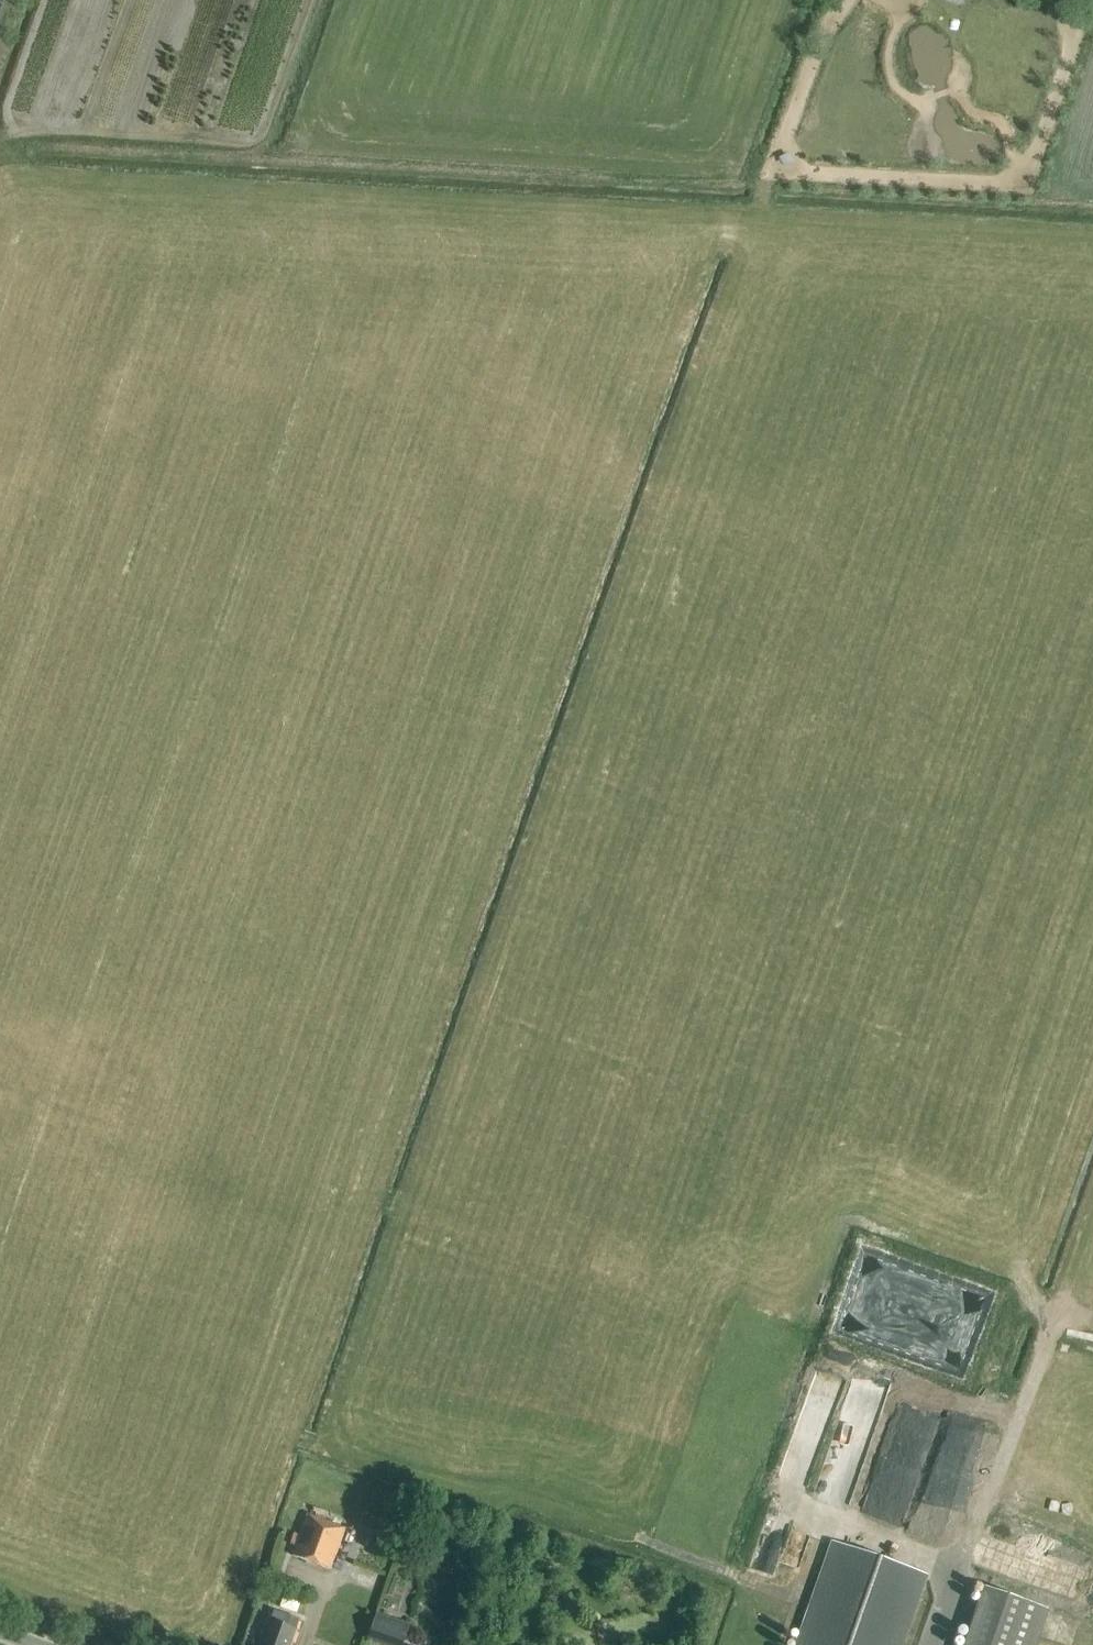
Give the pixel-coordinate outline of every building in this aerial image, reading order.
[(306,1514),(299,1535),(291,1556),(330,1570),(345,1528),(306,1514)] [(926,1576),(831,1542),(795,1644),(902,1644),(926,1576)] [(1046,1610),(982,1587),(961,1644),(1033,1644),(1046,1610)] [(273,1612),(270,1622),(267,1621),(259,1644),(290,1644),(295,1631),(298,1620),(273,1612)] [(408,1626),(375,1614),(366,1640),(381,1644),(402,1644),(408,1626)]
